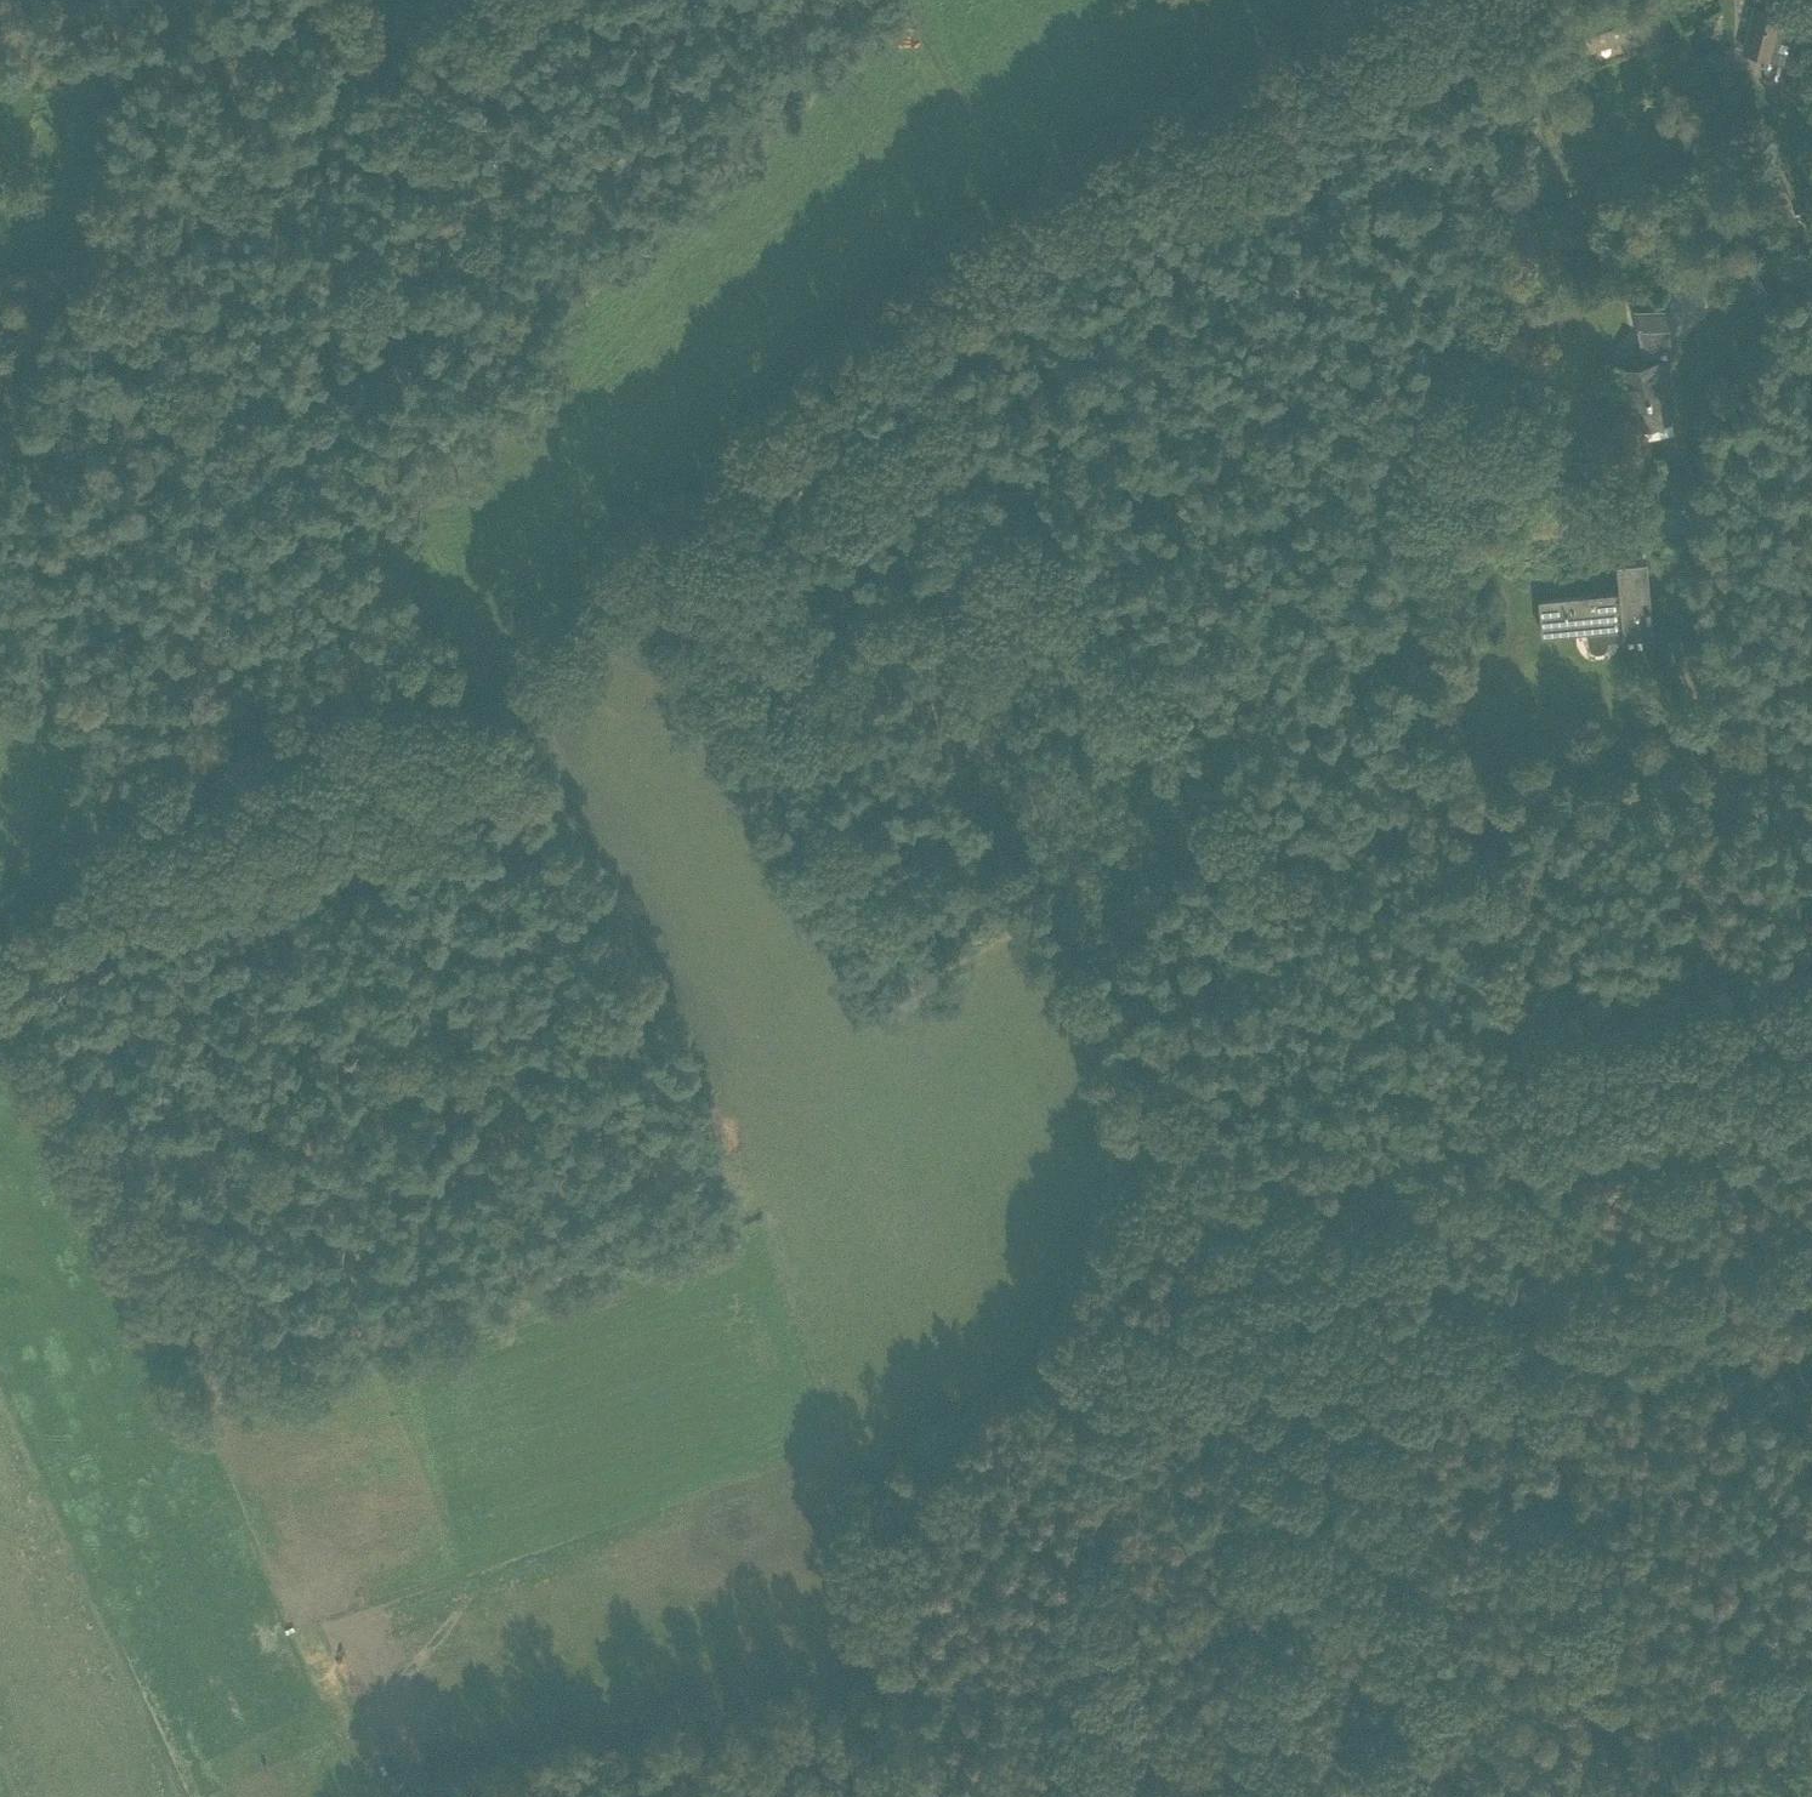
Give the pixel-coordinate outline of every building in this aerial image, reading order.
[(1745,49),(1768,55),(1800,63),(1810,23),(1755,9),(1745,49)] [(1710,277),(1726,310),(1758,295),(1741,262),(1710,277)] [(1619,369),(1630,424),(1673,415),(1661,360),(1670,359),(1668,309),(1632,309),(1644,364),(1619,369)] [(1654,471),(1657,501),(1690,498),(1688,468),(1654,471)] [(1590,645),(1592,647),(1594,648),(1597,648),(1599,649),(1602,648),(1605,645),(1606,643),(1607,641),(1608,637),(1624,636),(1624,634),(1651,632),(1643,559),(1617,562),(1620,595),(1605,597),(1604,593),(1539,599),(1542,634),(1566,632),(1586,630),(1588,643),(1590,645)]
